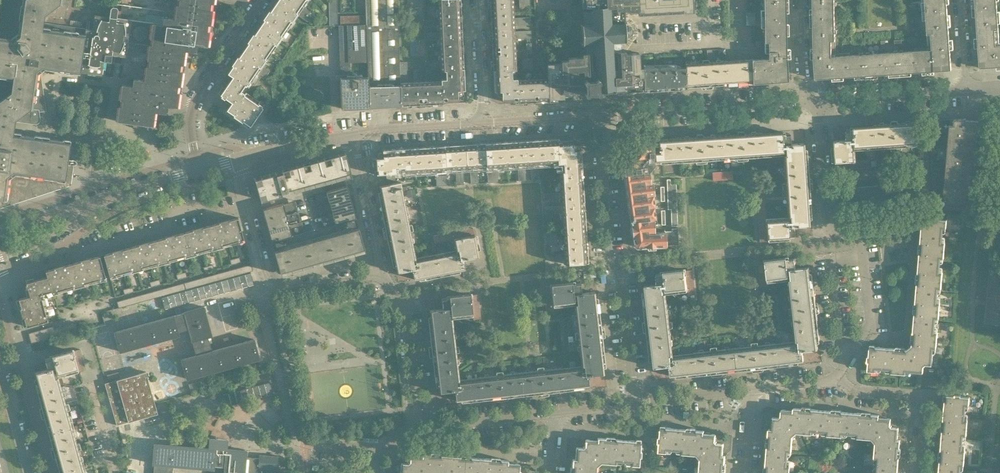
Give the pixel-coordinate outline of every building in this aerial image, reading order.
[(8,78),(13,79),(13,80),(12,87),(11,92),(0,101),(0,202),(29,192),(65,180),(66,178),(68,165),(69,156),(68,156),(70,144),(56,142),(56,141),(56,142),(42,140),(42,139),(41,140),(28,138),(28,137),(27,137),(27,138),(14,136),(14,135),(13,135),(13,136),(13,138),(8,138),(8,134),(13,135),(14,129),(15,121),(34,124),(35,124),(36,124),(37,124),(38,124),(38,123),(39,123),(39,122),(40,122),(40,121),(40,120),(40,119),(41,119),(40,118),(39,112),(39,109),(39,105),(44,104),(40,72),(37,69),(38,69),(41,68),(80,74),(81,72),(86,73),(102,75),(104,61),(111,62),(112,55),(115,55),(122,56),(126,57),(128,42),(149,45),(144,80),(134,78),(133,86),(122,84),(117,121),(133,123),(133,125),(137,126),(137,124),(153,126),(155,112),(166,113),(167,106),(178,107),(186,50),(192,51),(196,52),(197,45),(208,46),(210,31),(211,25),(213,9),(214,3),(214,0),(180,0),(179,5),(176,4),(174,19),(168,18),(164,17),(164,16),(146,14),(145,22),(132,20),(127,19),(128,10),(122,10),(120,18),(117,18),(118,9),(116,7),(113,6),(111,8),(109,17),(95,15),(93,29),(86,28),(85,28),(84,28),(82,28),(44,23),(45,15),(60,4),(62,4),(63,0),(23,0),(18,39),(0,37),(0,77),(8,78)] [(275,4),(293,16),(295,13),(307,22),(313,13),(301,5),(305,0),(278,0),(275,4)] [(332,0),(329,1),(329,25),(338,25),(337,0),(332,0)] [(381,0),(365,0),(366,15),(366,24),(366,29),(382,28),(381,0)] [(382,28),(398,28),(398,0),(381,0),(382,28)] [(461,20),(464,20),(464,15),(461,15),(461,7),(458,7),(458,0),(438,0),(438,19),(439,26),(439,32),(439,34),(460,33),(459,28),(462,28),(461,20)] [(682,11),(684,11),(684,12),(695,12),(694,0),(582,0),(582,8),(591,7),(591,10),(624,8),(624,9),(625,9),(625,11),(638,10),(638,15),(682,12),(682,11)] [(764,27),(785,27),(785,0),(763,0),(764,27)] [(835,0),(813,1),(814,32),(835,31),(835,0)] [(927,28),(949,27),(947,0),(925,0),(927,28)] [(977,25),(998,23),(997,0),(975,0),(977,25)] [(513,2),(492,3),(490,3),(490,16),(488,16),(488,22),(491,22),(491,36),(494,36),(531,34),(531,30),(514,31),(514,25),(530,24),(530,17),(513,18),(513,2)] [(293,16),(275,4),(259,27),(277,40),(293,16)] [(561,63),(554,63),(547,63),(547,78),(548,78),(549,101),(550,101),(557,101),(557,99),(557,98),(564,98),(564,95),(571,95),(571,93),(571,92),(577,92),(577,93),(578,93),(578,91),(582,90),(582,93),(584,93),(584,95),(586,95),(586,93),(587,93),(589,91),(593,91),(595,93),(596,94),(598,94),(598,92),(599,92),(603,88),(608,88),(611,91),(613,91),(613,92),(615,92),(615,91),(621,90),(621,92),(623,92),(623,90),(625,90),(625,89),(631,89),(631,90),(644,90),(644,67),(644,64),(643,64),(643,67),(640,67),(639,52),(625,53),(625,52),(624,51),(622,51),(622,50),(623,50),(622,42),(625,41),(627,40),(627,39),(624,39),(624,36),(627,36),(628,38),(630,37),(629,36),(630,34),(632,35),(632,33),(631,33),(631,31),(632,30),(631,29),(630,29),(628,28),(628,26),(627,26),(626,28),(625,28),(624,23),(627,23),(627,22),(624,22),(624,9),(624,8),(591,10),(583,11),(583,25),(582,25),(581,23),(580,24),(581,26),(582,30),(580,30),(581,38),(582,38),(582,42),(580,42),(580,43),(582,43),(582,45),(583,45),(583,53),(585,52),(585,53),(582,53),(582,55),(582,57),(568,57),(568,60),(561,60),(561,63)] [(755,12),(746,12),(746,25),(755,25),(755,12)] [(340,16),(340,25),(366,24),(366,15),(340,16)] [(439,26),(438,19),(426,19),(426,27),(439,26)] [(998,23),(977,25),(980,68),(998,67),(996,45),(995,30),(999,30),(998,23)] [(369,107),(368,82),(368,76),(350,77),(349,62),(367,61),(366,29),(366,24),(340,25),(339,25),(341,77),(340,77),(341,108),(369,107)] [(277,40),(259,27),(244,49),(262,62),(277,40)] [(785,27),(764,27),(764,53),(768,53),(768,58),(781,57),(786,57),(786,52),(785,27)] [(949,27),(927,28),(927,34),(931,34),(932,47),(934,71),(952,70),(950,43),(949,27)] [(401,105),(400,82),(399,62),(398,28),(382,28),(366,29),(367,61),(368,76),(368,82),(369,107),(401,105)] [(835,31),(814,32),(814,52),(814,59),(815,79),(834,78),(832,54),(836,54),(835,31)] [(439,39),(439,34),(439,32),(426,32),(427,40),(439,39)] [(465,51),(465,46),(463,46),(462,38),(460,38),(460,33),(439,34),(439,39),(441,64),(461,64),(461,59),(463,59),(463,51),(465,51)] [(531,34),(494,36),(491,36),(492,47),(489,47),(490,53),(492,53),(493,65),(495,65),(515,64),(514,38),(531,38),(531,34)] [(539,79),(516,80),(517,100),(517,103),(535,102),(535,104),(540,104),(540,102),(549,101),(547,78),(547,70),(544,70),(543,46),(536,46),(537,70),(539,70),(539,79)] [(915,51),(903,51),(899,52),(900,73),(934,71),(932,47),(915,48),(915,51)] [(262,62),(244,49),(228,73),(232,77),(245,85),(246,86),(249,80),(255,85),(261,77),(264,79),(269,71),(260,64),(262,62)] [(899,52),(870,54),(865,54),(867,76),(900,73),(899,52)] [(849,53),(836,54),(832,54),(834,78),(867,76),(865,54),(849,55),(849,53)] [(781,57),(768,58),(770,82),(788,81),(786,57),(781,57)] [(532,68),(532,58),(522,59),(522,69),(532,68)] [(752,59),(751,59),(752,83),(753,83),(770,82),(768,58),(753,59),(752,59)] [(752,83),(751,59),(726,61),(727,82),(737,81),(737,84),(752,83)] [(408,82),(407,61),(399,62),(400,82),(408,82)] [(727,82),(726,61),(685,63),(685,67),(686,88),(687,88),(687,85),(696,84),(696,87),(702,87),(703,85),(703,79),(706,79),(706,87),(719,86),(719,83),(727,82)] [(461,64),(441,64),(441,70),(445,70),(446,80),(441,80),(442,101),(458,100),(457,90),(465,90),(464,82),(467,81),(466,76),(464,76),(464,68),(461,69),(461,64)] [(515,64),(495,65),(493,65),(493,78),(491,78),(491,83),(494,83),(494,91),(501,91),(502,101),(517,100),(516,80),(512,80),(511,70),(516,70),(515,64)] [(654,66),(644,67),(644,90),(644,91),(654,90),(654,66),(654,64),(654,66)] [(665,66),(664,64),(664,66),(665,89),(675,89),(675,68),(675,64),(674,64),(674,66),(665,66)] [(664,66),(654,66),(654,90),(665,89),(664,66)] [(685,67),(675,68),(675,89),(686,88),(685,67)] [(421,81),(420,69),(413,69),(413,82),(421,81)] [(225,98),(232,102),(239,91),(240,92),(245,85),(232,77),(224,89),(229,92),(225,98)] [(413,82),(408,82),(400,82),(401,105),(419,104),(420,107),(425,107),(425,104),(432,104),(432,101),(442,101),(441,80),(421,81),(413,82)] [(239,91),(232,102),(226,110),(250,126),(263,107),(240,92),(239,91)] [(950,124),(948,147),(976,149),(979,121),(966,120),(966,118),(954,119),(954,124),(950,124)] [(930,143),(935,143),(937,120),(928,121),(930,143)] [(917,143),(916,122),(874,124),(874,127),(876,148),(885,148),(907,147),(907,144),(917,143)] [(876,148),(874,127),(846,129),(847,140),(847,144),(853,143),(855,143),(855,147),(865,147),(866,149),(876,148)] [(762,156),(761,135),(761,132),(719,135),(720,157),(731,156),(731,159),(752,157),(752,154),(761,154),(761,156),(762,156)] [(790,144),(789,133),(761,135),(762,156),(773,155),(773,153),(783,152),(782,148),(785,148),(784,144),(790,144)] [(720,157),(719,135),(678,138),(680,159),(690,159),(690,162),(707,160),(711,160),(711,157),(720,157)] [(547,139),(539,140),(539,137),(533,137),(534,140),(525,140),(526,143),(527,163),(530,163),(531,180),(539,179),(538,163),(551,162),(557,161),(556,141),(547,141),(547,139)] [(680,159),(678,138),(653,139),(654,164),(671,163),(671,160),(680,159)] [(516,141),(508,142),(508,139),(503,139),(503,142),(495,142),(495,145),(497,165),(517,164),(518,180),(526,180),(525,163),(527,163),(526,143),(516,143),(516,141)] [(653,139),(645,140),(645,143),(636,154),(651,168),(654,165),(654,164),(653,139)] [(573,140),(559,141),(556,141),(557,161),(563,161),(564,171),(582,170),(582,163),(584,163),(584,157),(581,157),(581,149),(573,150),(573,140)] [(847,144),(847,140),(834,141),(836,169),(870,167),(869,159),(854,160),(853,143),(847,144)] [(478,141),(472,141),(473,144),(465,144),(466,167),(470,167),(471,184),(478,183),(477,166),(497,165),(495,145),(486,145),(486,143),(478,143),(478,141)] [(457,142),(452,143),(452,145),(444,146),(444,148),(434,149),(435,169),(455,168),(456,184),(464,184),(463,167),(466,167),(465,144),(457,145),(457,142)] [(803,143),(790,144),(784,144),(785,148),(786,164),(783,164),(786,206),(789,206),(790,220),(790,226),(793,226),(809,225),(807,195),(809,194),(808,178),(808,173),(805,173),(804,164),(807,164),(806,153),(804,153),(803,143)] [(421,147),(413,148),(413,150),(404,151),(404,148),(403,148),(404,167),(404,171),(435,169),(434,149),(434,146),(426,147),(426,144),(421,145),(421,147)] [(383,150),(383,152),(383,157),(373,158),(374,174),(386,173),(387,181),(395,180),(394,167),(404,167),(403,148),(396,149),(396,146),(391,147),(391,149),(383,150)] [(976,149),(948,147),(947,163),(946,174),(974,177),(976,149)] [(365,248),(353,207),(347,185),(344,174),(351,172),(345,152),(282,170),(282,171),(276,173),(276,171),(254,178),(274,251),(280,272),(365,248)] [(651,168),(636,154),(626,166),(623,166),(624,174),(649,171),(651,168)] [(879,159),(879,161),(880,166),(893,165),(892,158),(879,159)] [(582,170),(564,171),(559,171),(560,182),(560,192),(544,193),(544,201),(561,200),(561,205),(545,206),(545,210),(582,208),(582,202),(584,201),(583,193),(586,193),(586,188),(583,188),(583,180),(580,180),(580,171),(582,171),(582,170)] [(654,206),(653,194),(654,194),(652,182),(650,182),(649,171),(624,174),(630,220),(653,218),(655,218),(654,206)] [(712,174),(712,176),(713,180),(732,179),(732,173),(732,171),(712,173),(712,174)] [(487,172),(488,182),(498,182),(497,172),(487,172)] [(974,177),(946,174),(945,179),(932,178),(934,201),(972,205),(974,177)] [(446,175),(436,176),(436,186),(447,185),(446,175)] [(678,225),(676,194),(676,189),(676,184),(670,184),(670,179),(666,179),(667,196),(668,209),(671,209),(672,225),(678,225)] [(405,207),(402,191),(407,190),(407,186),(401,187),(400,182),(376,186),(380,202),(382,202),(384,212),(405,207)] [(922,182),(843,187),(845,209),(923,204),(922,182)] [(766,220),(765,202),(764,191),(757,191),(760,242),(779,240),(778,238),(794,237),(793,226),(790,226),(790,220),(787,221),(787,218),(766,220)] [(405,207),(384,212),(386,221),(383,221),(384,226),(387,242),(390,242),(392,252),(411,248),(413,248),(409,226),(405,207)] [(582,208),(545,210),(545,214),(562,213),(564,243),(587,242),(587,241),(584,241),(584,232),(586,232),(585,224),(588,224),(588,218),(585,219),(585,211),(582,211),(582,208)] [(238,217),(211,225),(216,246),(230,242),(244,239),(238,217)] [(932,218),(930,218),(923,218),(920,248),(944,250),(945,242),(942,241),(943,233),(943,228),(946,228),(947,220),(938,219),(938,218),(933,217),(932,218)] [(653,218),(630,220),(633,244),(636,247),(666,245),(666,244),(665,244),(665,230),(664,230),(664,231),(654,232),(653,218)] [(211,225),(184,232),(190,254),(216,246),(211,225)] [(415,260),(416,263),(416,264),(414,265),(417,279),(465,269),(463,259),(478,256),(473,228),(433,236),(434,243),(456,239),(460,256),(457,256),(456,252),(415,260)] [(679,245),(678,228),(672,228),(672,238),(666,238),(666,245),(679,245)] [(184,232),(157,240),(163,261),(190,254),(184,232)] [(557,233),(546,234),(547,244),(557,243),(557,233)] [(157,240),(130,247),(136,269),(163,261),(157,240)] [(587,242),(564,243),(564,253),(552,254),(552,261),(565,261),(565,264),(588,262),(587,254),(590,254),(590,249),(587,249),(587,242)] [(130,247),(104,255),(110,276),(136,269),(130,247)] [(411,248),(392,252),(396,272),(412,269),(414,279),(417,279),(414,265),(411,248)] [(944,250),(920,248),(918,278),(942,280),(942,272),(940,272),(940,265),(941,258),(944,259),(944,250)] [(100,256),(72,263),(78,285),(106,277),(100,256)] [(759,262),(761,287),(769,286),(768,282),(779,281),(779,278),(789,277),(788,273),(791,273),(796,272),(796,268),(795,258),(759,262)] [(72,263),(46,271),(47,276),(47,277),(51,291),(52,292),(78,285),(72,263)] [(251,264),(116,301),(118,308),(248,272),(253,270),(251,264)] [(812,297),(811,287),(809,267),(796,268),(796,272),(791,273),(793,289),(790,289),(792,304),(816,302),(815,297),(812,297)] [(656,274),(657,284),(658,288),(663,287),(666,287),(666,291),(676,290),(677,293),(687,291),(688,295),(695,294),(692,269),(656,274)] [(250,273),(161,297),(165,309),(254,285),(250,273)] [(26,282),(27,286),(27,288),(28,288),(30,296),(40,293),(40,294),(51,291),(47,277),(26,282)] [(942,280),(918,278),(915,308),(939,310),(940,303),(937,302),(938,291),(938,289),(941,289),(942,280)] [(544,286),(546,311),(554,310),(553,307),(564,305),(564,303),(574,302),(574,297),(576,297),(578,313),(596,311),(594,291),(581,293),(580,282),(544,286)] [(665,304),(663,287),(658,288),(657,284),(644,286),(648,316),(669,314),(668,303),(665,304)] [(40,293),(30,296),(19,299),(26,326),(48,320),(40,294),(40,293)] [(442,308),(429,310),(432,329),(450,328),(448,311),(451,311),(451,316),(461,314),(462,317),(472,316),(473,319),(480,319),(477,294),(441,298),(442,308)] [(818,318),(817,308),(816,302),(792,304),(795,331),(798,331),(799,345),(802,345),(803,351),(818,349),(817,339),(820,338),(819,327),(816,327),(815,318),(818,318)] [(176,315),(115,332),(120,352),(179,335),(178,332),(188,329),(196,355),(181,359),(187,379),(259,359),(254,339),(212,351),(208,336),(211,335),(203,306),(184,312),(182,313),(179,309),(176,310),(176,315)] [(939,310),(915,308),(913,338),(937,340),(937,333),(935,332),(936,321),(936,319),(939,319),(939,310)] [(596,311),(578,313),(575,314),(579,354),(601,352),(600,343),(603,343),(600,321),(597,322),(596,311)] [(673,345),(670,321),(669,314),(648,316),(645,316),(646,327),(647,332),(647,338),(650,337),(651,346),(649,346),(650,358),(653,357),(654,367),(670,366),(669,360),(672,359),(670,345),(673,345)] [(53,326),(28,333),(31,344),(78,331),(76,323),(54,329),(53,326)] [(450,328),(432,329),(433,340),(430,341),(432,357),(432,362),(435,362),(436,371),(434,371),(434,372),(455,370),(458,369),(453,328),(450,328)] [(937,340),(913,338),(912,345),(910,347),(909,347),(910,347),(908,349),(900,349),(898,373),(900,373),(907,373),(907,371),(923,372),(924,366),(924,365),(925,365),(926,364),(932,364),(933,348),(936,348),(937,340)] [(778,364),(776,345),(776,342),(735,347),(737,369),(747,368),(747,370),(753,370),(769,368),(768,365),(778,364)] [(804,361),(803,351),(802,345),(799,345),(797,345),(797,343),(776,345),(778,364),(804,361)] [(868,356),(867,361),(869,361),(868,370),(876,371),(876,368),(890,369),(890,372),(898,373),(900,349),(870,346),(869,356),(868,356)] [(737,369),(735,347),(694,352),(694,355),(696,373),(706,372),(706,375),(717,374),(728,373),(728,370),(737,369)] [(80,349),(73,351),(79,371),(86,369),(80,349)] [(69,405),(67,405),(66,403),(61,386),(58,387),(54,370),(56,370),(57,374),(67,372),(68,374),(79,371),(73,351),(45,359),(47,369),(35,372),(38,382),(35,383),(38,394),(41,393),(43,402),(40,402),(46,425),(49,424),(53,440),(51,441),(57,464),(60,463),(63,472),(85,472),(83,466),(78,449),(81,448),(79,442),(77,443),(67,409),(70,409),(69,405)] [(584,367),(561,370),(563,388),(589,385),(587,375),(603,373),(602,363),(605,363),(603,352),(601,352),(579,354),(580,355),(583,355),(584,367)] [(696,373),(694,355),(674,357),(674,359),(672,359),(669,360),(670,366),(671,376),(696,373)] [(561,367),(543,369),(540,369),(542,385),(539,386),(539,392),(538,394),(554,392),(553,389),(563,388),(561,370),(561,367)] [(540,369),(520,372),(522,393),(532,392),(532,395),(538,394),(539,392),(539,386),(542,385),(540,369)] [(456,384),(455,370),(434,372),(435,382),(438,382),(439,392),(455,390),(456,401),(481,398),(479,379),(459,381),(459,383),(456,384)] [(106,383),(105,383),(113,414),(116,423),(117,424),(117,425),(118,425),(157,414),(158,414),(155,404),(155,403),(146,372),(106,383)] [(479,376),(479,379),(481,398),(491,397),(491,399),(508,398),(513,397),(512,394),(522,393),(520,372),(479,376)] [(270,382),(222,395),(225,407),(273,394),(270,382)] [(955,396),(945,395),(943,425),(967,427),(968,419),(965,418),(965,416),(966,405),(969,405),(970,397),(961,396),(961,395),(957,395),(955,394),(955,396)] [(794,410),(782,409),(781,416),(780,416),(779,416),(780,417),(779,417),(773,417),(772,429),(769,429),(768,441),(792,443),(793,436),(797,432),(799,432),(800,432),(803,433),(806,408),(794,407),(794,410)] [(836,411),(806,408),(803,433),(812,433),(812,430),(819,431),(826,432),(826,434),(833,435),(834,435),(836,411)] [(866,413),(836,411),(834,435),(835,435),(836,435),(843,436),(843,433),(857,434),(857,437),(864,438),(866,413)] [(879,415),(866,413),(864,438),(866,438),(868,438),(872,438),(876,443),(875,450),(899,452),(900,440),(897,439),(898,427),(892,427),(891,426),(892,425),(891,426),(890,425),(891,418),(879,417),(879,415)] [(967,427),(943,425),(940,455),(964,457),(965,449),(962,449),(963,438),(963,435),(966,436),(967,427)] [(691,430),(661,427),(660,437),(659,437),(659,442),(660,442),(659,451),(667,452),(667,449),(675,450),(681,450),(681,453),(689,454),(691,430)] [(704,431),(691,430),(689,454),(697,454),(701,459),(700,466),(724,468),(725,456),(722,455),(723,443),(717,443),(716,442),(717,441),(716,442),(715,441),(716,434),(704,433),(704,431)] [(585,439),(585,446),(584,446),(583,446),(584,447),(583,447),(576,447),(575,459),(572,459),(571,471),(595,472),(596,472),(596,466),(601,462),(603,462),(608,463),(610,438),(597,437),(597,440),(585,439)] [(281,470),(282,470),(277,469),(278,456),(279,456),(259,454),(259,458),(246,457),(248,457),(248,452),(246,451),(226,449),(227,440),(210,438),(209,448),(154,444),(153,464),(154,465),(154,472),(281,472),(281,470)] [(640,441),(610,438),(608,463),(616,463),(617,460),(621,461),(630,462),(630,464),(638,465),(639,456),(640,456),(641,451),(640,451),(640,441)] [(768,441),(765,471),(787,472),(789,472),(790,465),(787,465),(788,460),(788,456),(788,454),(788,451),(791,452),(792,443),(768,441)] [(875,450),(874,458),(877,458),(876,469),(876,472),(898,472),(899,452),(875,450)] [(423,453),(422,456),(410,455),(410,461),(409,462),(408,461),(408,462),(409,462),(408,463),(401,462),(400,472),(433,472),(434,454),(423,453)] [(434,454),(433,472),(464,472),(465,457),(434,454)] [(940,455),(939,472),(960,472),(961,468),(961,466),(964,466),(964,457),(940,455)] [(465,457),(464,472),(494,472),(495,459),(465,457)] [(495,459),(494,472),(527,472),(521,472),(520,471),(519,470),(519,464),(507,463),(508,460),(495,459)]
